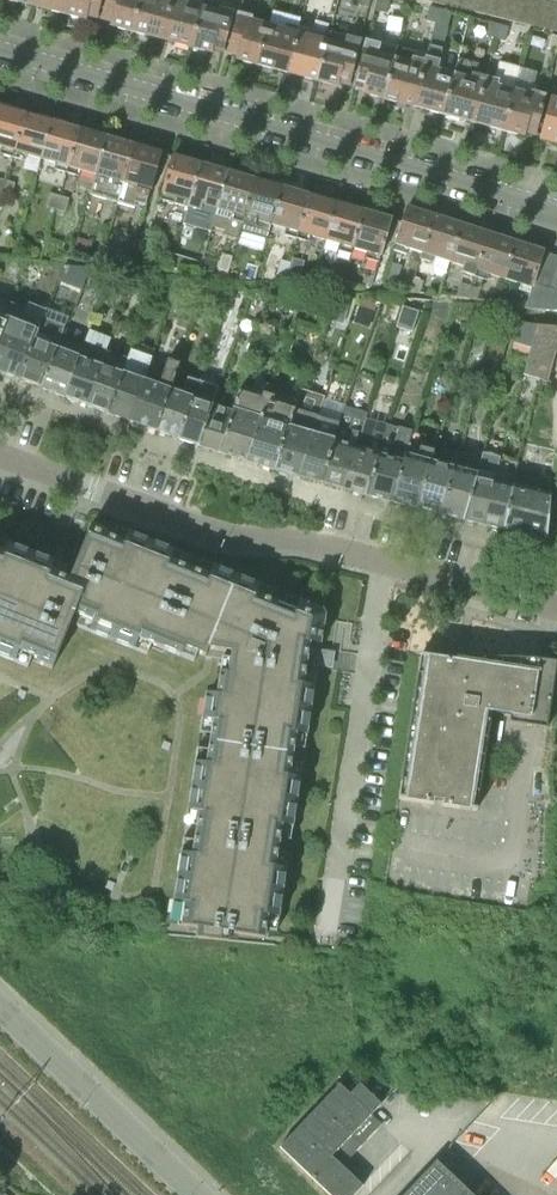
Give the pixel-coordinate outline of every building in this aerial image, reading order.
[(67,12),(70,0),(37,0),(36,4),(67,12)] [(67,12),(86,17),(87,14),(98,16),(102,0),(70,0),(67,12)] [(131,29),(139,0),(108,0),(103,18),(114,21),(113,24),(131,29)] [(162,37),(172,0),(139,0),(131,29),(162,37)] [(191,45),(202,6),(179,0),(172,0),(162,37),(191,45)] [(387,13),(391,0),(378,0),(375,10),(387,13)] [(462,9),(464,0),(450,0),(449,6),(462,9)] [(476,12),(478,0),(464,0),(462,9),(476,12)] [(489,15),(493,0),(478,0),(476,12),(489,15)] [(502,18),(507,0),(493,0),(489,15),(502,18)] [(516,22),(521,0),(507,0),(502,18),(516,22)] [(529,25),(535,0),(521,0),(516,22),(529,25)] [(542,28),(549,0),(535,0),(529,25),(542,28)] [(556,31),(556,26),(556,1),(554,0),(549,0),(542,28),(556,31)] [(202,6),(191,45),(212,51),(213,47),(223,50),(234,12),(219,8),(218,10),(202,6)] [(430,7),(426,21),(435,23),(439,9),(430,7)] [(445,37),(451,12),(439,9),(435,23),(432,33),(445,37)] [(238,58),(258,63),(268,24),(253,20),(253,17),(239,13),(229,52),(239,55),(238,58)] [(486,36),(496,39),(500,25),(490,22),(486,36)] [(258,63),(288,71),(298,32),(268,24),(258,63)] [(496,39),(505,41),(509,27),(500,25),(496,39)] [(288,71),(318,79),(329,40),(298,32),(288,71)] [(556,51),(556,36),(552,34),(548,49),(556,51)] [(329,40),(318,79),(338,85),(339,81),(349,84),(361,40),(347,36),(344,44),(329,40)] [(364,91),(385,97),(397,48),(367,40),(355,85),(365,88),(364,91)] [(439,60),(443,48),(429,44),(427,52),(426,56),(414,105),(444,113),(454,73),(438,69),(441,60),(439,60)] [(385,97),(414,105),(426,56),(427,52),(418,50),(417,53),(397,48),(385,97)] [(475,121),(486,82),(487,77),(476,74),(479,64),(458,59),(454,73),(444,113),(475,121)] [(475,121),(504,129),(521,67),(502,61),(495,84),(486,82),(475,121)] [(521,67),(504,129),(524,134),(525,131),(535,133),(546,95),(533,91),(538,71),(521,67)] [(556,144),(556,98),(551,97),(540,140),(556,144)] [(13,157),(25,114),(0,107),(0,147),(3,148),(1,154),(13,157)] [(27,155),(42,159),(53,122),(25,114),(13,157),(25,161),(27,155)] [(55,169),(66,172),(79,130),(53,122),(42,159),(57,163),(55,169)] [(81,171),(96,175),(106,138),(79,130),(66,172),(80,176),(81,171)] [(118,203),(124,183),(135,146),(106,138),(96,175),(109,179),(104,199),(118,203)] [(151,190),(151,191),(162,154),(135,146),(124,183),(138,187),(136,192),(149,196),(151,190)] [(161,199),(188,207),(199,164),(173,156),(163,194),(161,199)] [(202,205),(218,209),(229,172),(199,164),(188,207),(201,211),(202,205)] [(243,223),(245,224),(258,181),(229,172),(218,209),(213,227),(226,231),(225,235),(238,239),(243,223)] [(3,194),(12,197),(16,183),(7,180),(3,194)] [(257,221),(273,225),(284,188),(258,181),(245,224),(255,226),(257,221)] [(285,235),(299,239),(312,196),(284,188),(273,225),(286,229),(285,235)] [(47,207),(57,209),(61,196),(51,193),(47,207)] [(57,209),(66,212),(70,198),(61,196),(57,209)] [(311,236),(327,241),(338,204),(312,196),(299,239),(309,242),(311,236)] [(352,254),(353,249),(366,212),(338,204),(327,241),(341,245),(339,251),(352,254)] [(420,259),(423,260),(436,217),(434,216),(432,212),(423,209),(420,212),(408,208),(394,250),(406,254),(408,249),(422,253),(420,259)] [(381,256),(392,219),(366,212),(353,249),(368,253),(366,258),(379,262),(381,256)] [(432,266),(448,270),(463,222),(450,218),(447,221),(436,217),(423,260),(433,263),(432,266)] [(463,272),(476,277),(490,234),(477,230),(476,226),(463,222),(448,270),(462,275),(463,272)] [(489,275),(504,280),(517,239),(504,235),(501,238),(490,234),(476,277),(487,280),(489,275)] [(533,289),(535,283),(544,252),(531,247),(530,243),(517,239),(504,280),(533,289)] [(101,260),(118,262),(123,251),(106,245),(101,260)] [(556,291),(556,256),(544,252),(535,283),(556,291)] [(278,274),(286,276),(290,262),(281,260),(278,274)] [(291,263),(288,276),(296,279),(300,265),(295,264),(291,263)] [(330,284),(342,286),(346,271),(335,268),(330,284)] [(369,289),(372,287),(375,277),(365,274),(362,288),(369,289)] [(410,292),(420,294),(424,281),(415,278),(410,292)] [(458,297),(468,298),(472,286),(462,283),(458,297)] [(535,283),(533,289),(529,302),(527,309),(556,311),(556,291),(535,283)] [(468,298),(477,299),(481,289),(472,286),(468,298)] [(11,303),(0,298),(0,328),(11,303)] [(512,303),(510,308),(527,309),(529,302),(514,298),(512,303)] [(43,316),(27,309),(11,303),(0,328),(0,372),(2,372),(19,379),(43,316)] [(402,306),(395,327),(411,332),(418,312),(402,306)] [(19,379),(42,388),(62,335),(68,319),(46,311),(43,316),(19,379)] [(532,348),(538,326),(520,322),(514,343),(532,348)] [(549,382),(556,353),(556,327),(538,326),(532,348),(524,375),(549,382)] [(42,388),(64,397),(83,343),(62,335),(42,388)] [(64,397),(87,405),(107,351),(107,349),(85,341),(83,343),(64,397)] [(110,414),(131,422),(145,380),(134,375),(141,353),(131,350),(128,359),(110,414)] [(87,405),(110,414),(128,359),(107,351),(87,405)] [(131,422),(156,431),(171,389),(180,365),(167,360),(159,385),(145,380),(131,422)] [(178,439),(198,445),(213,405),(220,383),(200,376),(196,387),(178,439)] [(156,431),(178,439),(196,387),(186,384),(183,394),(171,389),(156,431)] [(219,452),(246,460),(272,396),(263,393),(261,399),(239,393),(233,411),(219,452)] [(246,460),(274,469),(288,427),(290,427),(297,410),(283,405),(285,400),(272,396),(246,460)] [(274,469),(298,476),(317,418),(322,402),(301,396),(297,410),(290,427),(288,427),(274,469)] [(198,445),(219,452),(233,411),(213,405),(198,445)] [(322,483),(344,489),(366,417),(367,413),(353,409),(343,442),(335,439),(322,483)] [(344,489),(366,495),(380,452),(368,449),(376,420),(366,417),(344,489)] [(298,476),(322,483),(335,439),(340,424),(317,418),(298,476)] [(366,495),(391,502),(409,445),(412,431),(399,428),(390,458),(382,456),(383,453),(380,452),(366,495)] [(391,502),(417,508),(431,462),(434,451),(409,445),(391,502)] [(417,508),(439,514),(454,468),(458,454),(446,451),(443,464),(431,462),(417,508)] [(464,519),(484,524),(495,481),(495,480),(500,458),(483,454),(481,462),(464,519)] [(439,514),(464,519),(481,462),(468,459),(466,470),(454,468),(439,514)] [(504,529),(546,540),(553,482),(515,474),(512,485),(504,529)] [(484,524),(504,529),(512,485),(495,481),(484,524)] [(29,666),(33,656),(38,658),(37,662),(53,668),(75,612),(81,615),(77,625),(148,655),(152,645),(195,662),(198,653),(206,657),(208,649),(231,652),(230,659),(222,658),(216,695),(208,694),(207,699),(204,699),(172,915),(183,917),(181,925),(198,928),(196,938),(229,941),(230,933),(265,938),(267,930),(277,931),(317,673),(306,671),(310,642),(321,644),(326,615),(323,609),(287,595),(283,605),(269,600),(273,590),(201,561),(197,571),(183,566),(187,555),(116,527),(112,537),(90,529),(70,580),(64,578),(68,568),(0,541),(0,655),(29,666)] [(466,655),(441,651),(440,658),(421,655),(399,799),(434,804),(435,800),(443,801),(443,806),(477,811),(492,712),(511,715),(509,723),(530,726),(539,666),(466,655)] [(363,1186),(342,1166),(382,1125),(371,1115),(381,1104),(360,1084),(350,1095),(339,1085),(280,1148),(329,1194),(354,1194),(363,1186)] [(436,1161),(404,1194),(473,1194),(436,1161)]
